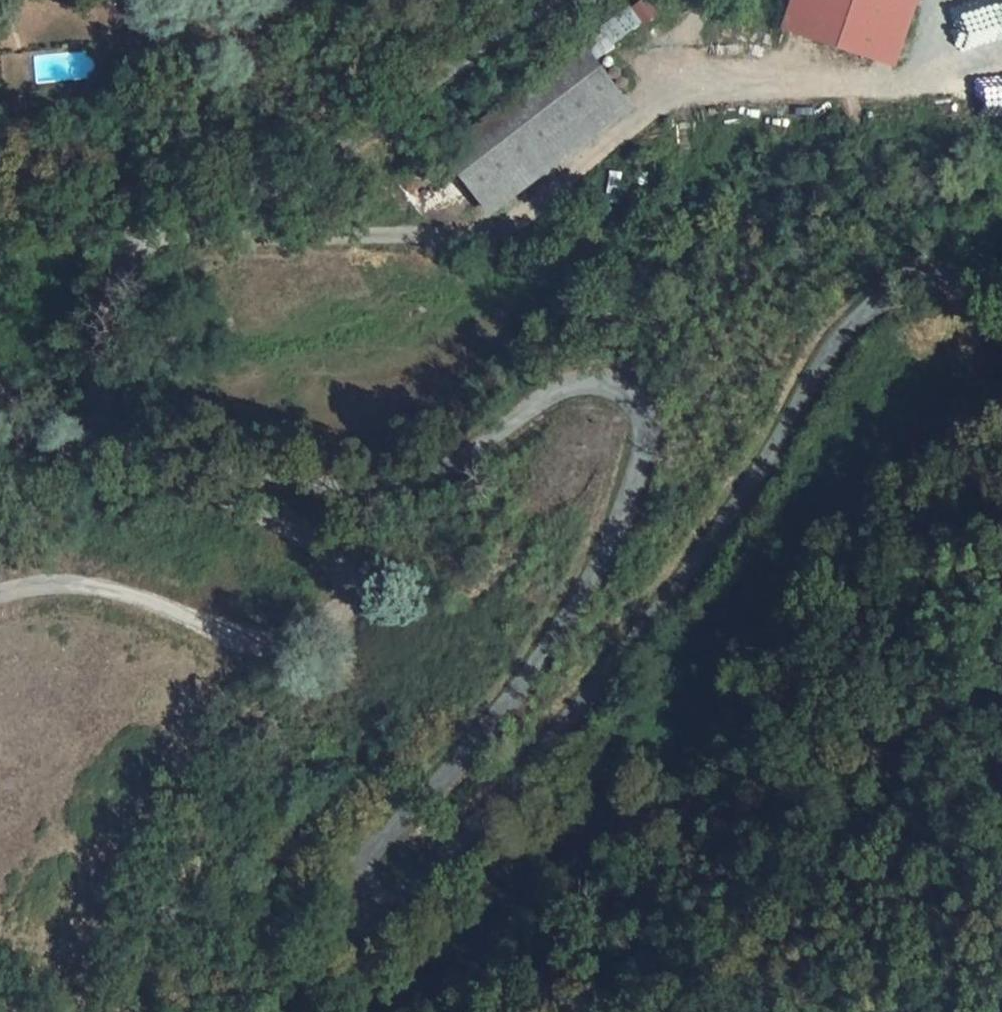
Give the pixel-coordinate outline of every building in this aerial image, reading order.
[(780,24),(897,60),(915,0),(787,0),(780,24)] [(484,203),(617,91),(594,62),(612,45),(596,26),(445,156),(484,203)] [(629,106),(617,91),(484,203),(497,219),(629,106)] [(0,104),(0,112),(15,111),(14,102),(0,104)]
